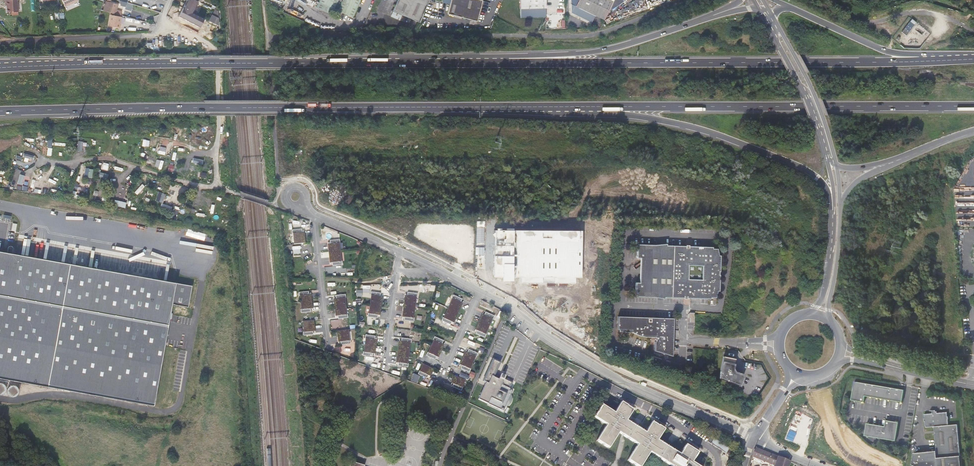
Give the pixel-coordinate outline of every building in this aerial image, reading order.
[(17,0),(5,0),(6,13),(11,13),(11,16),(18,15),(17,0)] [(194,13),(197,7),(196,3),(195,3),(196,0),(195,0),(185,0),(181,6),(194,13)] [(317,3),(318,3),(334,11),(353,19),(361,0),(318,0),(317,3)] [(393,13),(418,24),(428,0),(398,0),(393,13)] [(489,3),(490,0),(451,0),(447,14),(477,22),(483,2),(489,3)] [(521,10),(546,8),(545,0),(520,0),(521,10)] [(603,21),(608,12),(613,0),(579,0),(575,7),(603,21)] [(608,12),(627,0),(613,0),(608,12)] [(117,4),(107,1),(104,10),(115,13),(116,10),(117,8),(116,8),(117,4)] [(334,11),(318,3),(316,9),(332,16),(334,11)] [(198,27),(202,18),(194,13),(181,6),(176,16),(198,27)] [(210,17),(207,23),(216,27),(219,21),(210,17)] [(910,21),(904,29),(908,32),(915,24),(916,22),(912,19),(910,21)] [(84,176),(92,177),(93,168),(85,167),(84,176)] [(20,173),(17,183),(22,184),(25,175),(20,173)] [(205,214),(206,207),(198,205),(197,212),(205,214)] [(187,228),(185,235),(204,240),(206,234),(187,228)] [(295,244),(305,243),(304,232),(302,232),(302,229),(292,230),(292,234),(294,233),(295,244)] [(581,232),(495,230),(494,276),(502,276),(502,281),(512,281),(512,276),(521,276),(520,283),(575,284),(575,278),(581,278),(581,232)] [(329,252),(339,251),(338,243),(340,243),(339,240),(330,241),(330,244),(328,244),(329,252)] [(639,245),(637,297),(684,298),(685,300),(689,300),(689,299),(713,300),(713,298),(718,298),(721,284),(722,276),(720,275),(720,269),(722,268),(723,254),(721,253),(719,249),(715,249),(715,248),(691,248),(691,246),(687,246),(687,247),(639,245)] [(153,406),(171,304),(188,307),(192,286),(11,254),(12,249),(12,248),(11,247),(11,246),(10,246),(9,246),(8,247),(7,248),(7,249),(7,250),(6,253),(0,252),(0,379),(153,406)] [(340,261),(339,251),(329,252),(330,263),(332,262),(332,266),(342,265),(342,261),(340,261)] [(301,302),(311,301),(311,294),(309,295),(308,291),(298,292),(299,296),(300,296),(301,302)] [(372,296),(371,306),(381,307),(382,297),(380,296),(381,293),(371,292),(370,295),(372,296)] [(405,295),(404,306),(414,307),(415,297),(417,297),(417,294),(408,292),(407,296),(405,295)] [(334,299),(335,310),(345,309),(344,298),(346,298),(345,294),(336,296),(336,299),(334,299)] [(449,309),(458,313),(462,303),(461,302),(462,299),(453,295),(451,298),(453,299),(449,309)] [(311,301),(301,302),(302,309),(300,310),(301,313),(310,312),(310,309),(312,308),(311,301)] [(381,307),(371,306),(370,314),(368,313),(367,317),(377,318),(378,315),(380,315),(381,307)] [(412,318),(414,307),(404,306),(402,317),(404,317),(404,320),(414,322),(414,318),(412,318)] [(345,309),(335,310),(336,316),(338,316),(338,319),(348,318),(347,314),(346,314),(345,309)] [(453,323),(458,313),(449,309),(445,318),(443,317),(441,321),(450,325),(452,322),(453,323)] [(478,323),(487,327),(491,318),(493,319),(494,316),(485,312),(484,315),(482,314),(478,323)] [(675,318),(661,318),(652,318),(619,318),(619,330),(631,330),(648,335),(658,334),(658,339),(656,340),(657,348),(664,351),(669,351),(670,352),(674,354),(674,336),(672,335),(672,332),(675,330),(675,318)] [(303,321),(305,332),(303,332),(303,336),(313,335),(313,332),(315,331),(313,320),(303,321)] [(485,333),(487,327),(478,323),(475,330),(477,331),(476,334),(485,337),(486,334),(485,333)] [(348,341),(347,330),(337,331),(338,342),(341,342),(341,345),(351,344),(350,340),(348,341)] [(366,345),(376,346),(377,340),(375,339),(375,336),(365,335),(365,339),(366,339),(366,345)] [(432,346),(441,350),(444,344),(442,344),(443,341),(434,337),(433,340),(434,341),(432,346)] [(398,352),(408,353),(409,343),(411,343),(411,339),(401,338),(401,341),(399,341),(398,352)] [(375,354),(376,346),(366,345),(365,352),(363,352),(362,355),(372,357),(373,353),(375,354)] [(438,357),(441,350),(432,346),(429,353),(427,352),(426,355),(435,359),(436,357),(438,357)] [(462,359),(472,363),(475,356),(476,357),(478,353),(469,350),(467,352),(465,352),(462,359)] [(406,363),(408,353),(398,352),(396,363),(398,363),(398,366),(408,367),(408,364),(406,363)] [(734,359),(723,357),(719,378),(739,386),(743,375),(734,372),(734,371),(733,368),(732,368),(734,359)] [(462,365),(460,368),(469,372),(471,369),(469,368),(472,363),(462,359),(460,364),(462,365)] [(505,406),(506,406),(507,406),(509,405),(510,403),(511,401),(511,399),(511,398),(511,397),(511,395),(510,395),(512,390),(509,388),(512,382),(504,378),(505,376),(501,374),(498,380),(493,377),(500,362),(493,359),(483,381),(486,383),(478,399),(503,411),(505,406)] [(430,376),(433,369),(424,365),(421,372),(419,371),(418,374),(427,378),(428,375),(430,376)] [(464,380),(455,376),(451,383),(453,384),(452,387),(461,391),(463,387),(461,387),(464,380)] [(903,402),(905,390),(864,383),(855,382),(852,400),(865,402),(866,396),(903,402)] [(18,388),(17,387),(15,386),(14,385),(12,385),(10,386),(9,387),(8,388),(7,389),(7,391),(7,393),(8,394),(9,395),(10,396),(12,397),(14,397),(15,396),(17,396),(18,394),(18,393),(19,391),(18,390),(18,388)] [(682,451),(683,451),(680,455),(673,450),(661,442),(660,443),(657,440),(664,429),(652,422),(645,432),(641,430),(642,430),(630,422),(629,423),(626,420),(633,409),(621,401),(614,412),(601,404),(593,416),(606,424),(596,440),(608,448),(618,432),(622,434),(621,435),(633,442),(634,442),(637,444),(627,460),(637,465),(640,465),(650,452),(653,454),(653,455),(665,462),(672,465),(697,465),(691,462),(694,458),(694,459),(698,453),(686,445),(682,451)] [(934,414),(924,415),(926,429),(935,428),(937,452),(911,454),(911,464),(915,465),(962,465),(961,457),(958,426),(949,427),(948,412),(938,413),(934,414)] [(896,441),(899,422),(887,420),(886,426),(867,423),(865,436),(896,441)] [(714,438),(711,444),(730,455),(732,451),(728,448),(729,447),(714,438)] [(777,456),(756,448),(754,449),(752,454),(775,463),(777,456)] [(777,456),(775,463),(774,465),(789,465),(790,461),(777,456)]
